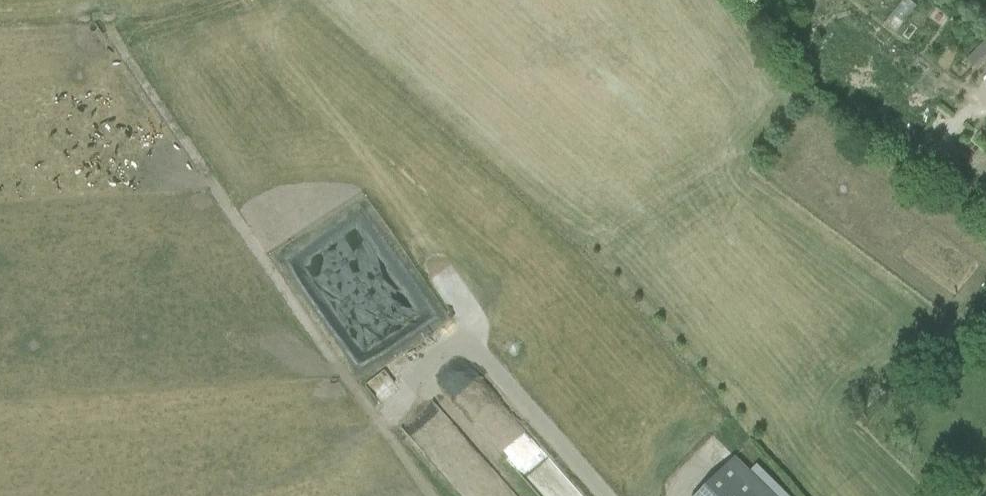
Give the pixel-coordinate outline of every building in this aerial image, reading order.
[(734,458),(698,495),(774,495),(734,458)]
